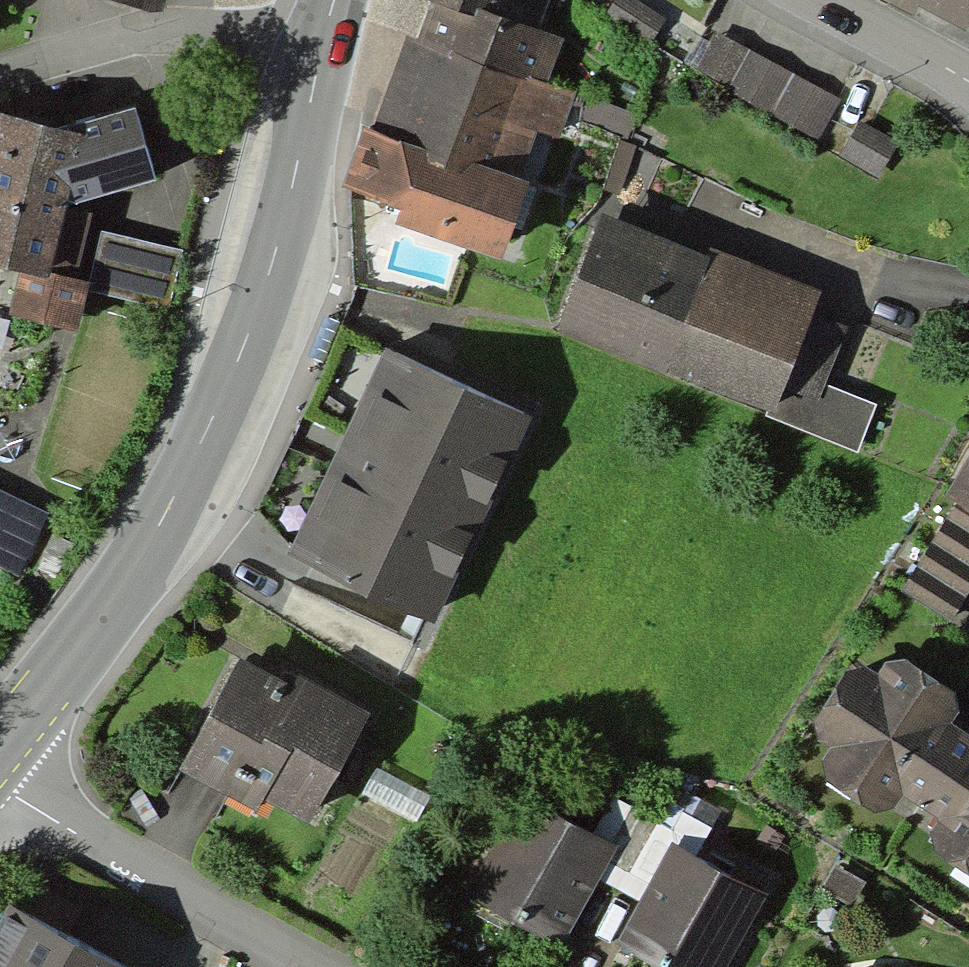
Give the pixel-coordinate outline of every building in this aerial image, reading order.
[(554,34),(567,0),(430,0),(434,1),(473,16),(477,5),(554,34)] [(635,0),(615,0),(604,15),(651,46),(667,21),(635,0)] [(925,26),(937,4),(968,21),(968,0),(876,0),(925,26)] [(473,16),(434,1),(419,42),(407,37),(370,136),(364,134),(344,186),(406,209),(400,225),(502,263),(533,180),(518,174),(535,130),(557,139),(574,94),(547,84),(564,38),(554,34),(477,5),(473,16)] [(818,142),(841,101),(718,33),(695,75),(818,142)] [(0,124),(0,267),(15,269),(7,312),(59,322),(81,211),(159,181),(143,107),(66,136),(0,124)] [(861,120),(840,155),(878,178),(899,143),(861,120)] [(812,315),(822,289),(710,246),(706,255),(601,214),(556,330),(766,411),(773,413),(812,315)] [(176,253),(101,238),(89,296),(164,311),(176,253)] [(848,329),(812,315),(773,413),(766,411),(764,416),(858,453),(877,404),(826,384),(848,329)] [(427,623),(526,414),(387,349),(288,558),(427,623)] [(948,493),(959,499),(955,507),(968,516),(968,458),(948,493)] [(955,507),(902,591),(951,622),(968,593),(968,516),(955,507)] [(309,839),(364,719),(238,661),(183,781),(309,839)] [(951,734),(966,707),(881,661),(869,682),(838,665),(794,745),(820,759),(808,781),(881,820),(892,800),(934,823),(920,849),(968,875),(968,743),(951,734)] [(616,859),(516,810),(465,915),(564,963),(616,859)] [(687,866),(638,966),(746,966),(774,908),(687,866)] [(0,912),(0,913),(0,966),(99,966),(0,912)]
